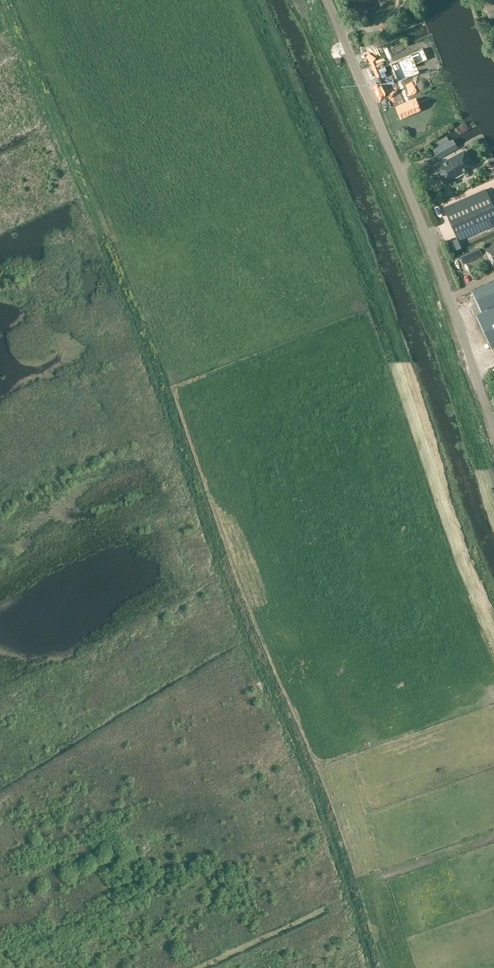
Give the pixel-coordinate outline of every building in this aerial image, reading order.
[(493,17),(493,1),(483,6),(490,20),(493,17)] [(382,36),(385,43),(397,38),(394,30),(382,36)] [(383,50),(381,44),(369,49),(371,55),(383,50)] [(427,60),(422,49),(390,63),(398,82),(421,72),(418,64),(427,60)] [(419,107),(414,96),(393,105),(398,117),(419,107)] [(432,145),(435,149),(433,151),(438,160),(458,149),(452,140),(449,141),(446,137),(432,145)] [(443,177),(451,179),(467,170),(468,165),(466,164),(463,159),(464,157),(458,155),(443,164),(440,172),(442,173),(443,172),(444,175),(443,177)] [(443,208),(458,241),(493,226),(493,208),(486,190),(443,208)] [(485,250),(493,267),(493,266),(493,246),(485,250)] [(479,249),(461,258),(463,264),(482,255),(479,249)] [(483,287),(484,290),(479,293),(487,311),(477,316),(492,348),(493,347),(493,282),(483,287)]
